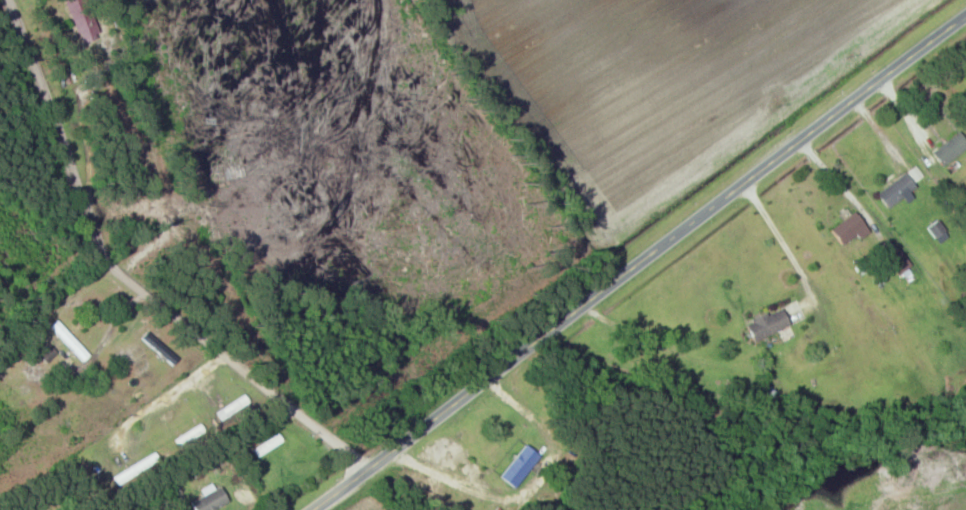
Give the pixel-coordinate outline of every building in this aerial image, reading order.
[(82,42),(100,34),(85,0),(63,0),(82,42)] [(962,133),(932,149),(941,164),(965,151),(965,139),(962,133)] [(917,187),(906,173),(878,193),(889,208),(917,187)] [(860,238),(869,232),(857,212),(831,227),(841,244),(857,234),(860,238)] [(928,227),(935,238),(946,230),(938,219),(928,227)] [(899,274),(911,264),(900,250),(887,260),(899,274)] [(790,324),(781,306),(746,323),(755,342),(790,324)] [(216,410),(220,418),(250,404),(246,396),(216,410)] [(259,456),(279,441),(275,436),(255,451),(259,456)] [(500,476),(514,488),(541,457),(527,445),(500,476)] [(113,475),(118,485),(161,464),(156,454),(113,475)] [(229,502),(221,486),(191,501),(195,509),(213,509),(229,502)]
